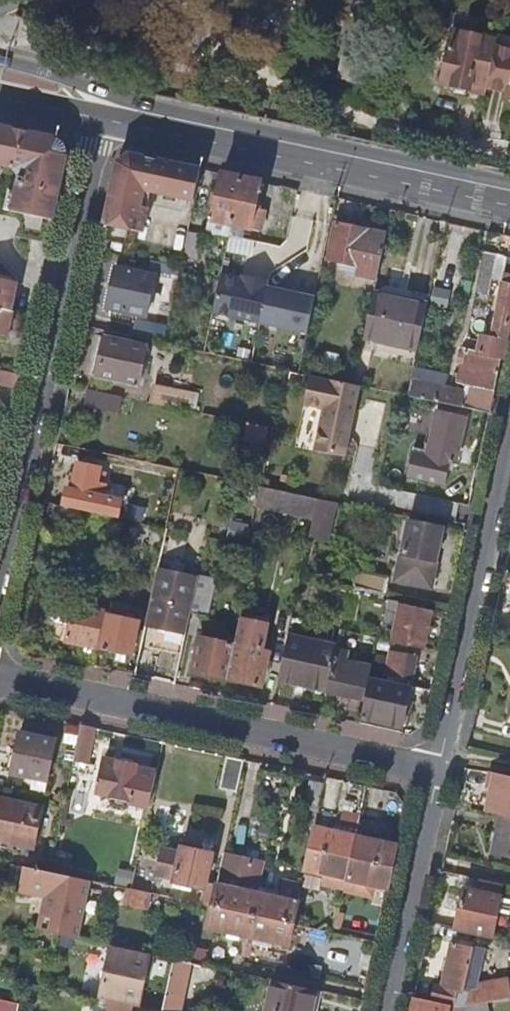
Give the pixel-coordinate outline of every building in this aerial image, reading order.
[(486,94),(498,41),(453,31),(442,84),(454,87),(456,91),(462,92),(466,93),(467,90),(486,94)] [(376,86),(380,67),(343,60),(339,78),(376,86)] [(68,157),(60,155),(53,151),(55,139),(29,133),(0,127),(0,166),(22,171),(13,212),(54,221),(59,196),(68,157)] [(203,164),(118,147),(103,223),(144,231),(151,192),(196,200),(203,164)] [(232,226),(242,179),(223,175),(213,222),(232,226)] [(260,216),(261,209),(256,208),(262,184),(242,179),(232,226),(262,232),(265,217),(260,216)] [(382,254),(386,235),(336,225),(329,261),(378,271),(382,254)] [(492,277),(496,257),(484,254),(476,295),(488,297),(492,277)] [(504,279),(508,259),(496,257),(492,277),(504,279)] [(509,318),(509,260),(508,259),(504,279),(491,339),(482,337),(478,353),(464,350),(457,383),(467,385),(465,393),(411,381),(408,397),(489,414),(509,318)] [(148,319),(156,277),(116,269),(107,310),(148,319)] [(268,289),(269,283),(253,280),(252,284),(241,282),(221,278),(214,313),(261,323),(268,289)] [(16,285),(0,281),(0,309),(10,311),(16,285)] [(106,303),(108,282),(94,281),(92,302),(106,303)] [(260,325),(307,335),(316,296),(299,292),(299,295),(298,297),(286,294),(284,292),(268,289),(261,323),(260,325)] [(427,307),(427,309),(441,313),(445,294),(431,290),(427,307)] [(427,309),(427,307),(373,295),(363,338),(418,350),(427,309)] [(13,312),(10,311),(0,309),(0,332),(8,334),(13,312)] [(164,345),(167,329),(137,323),(134,339),(164,345)] [(141,386),(149,349),(107,340),(99,377),(141,386)] [(360,388),(310,377),(305,406),(324,411),(316,452),(345,459),(360,388)] [(175,406),(178,392),(155,387),(152,401),(175,406)] [(111,412),(114,396),(88,391),(85,406),(111,412)] [(457,462),(466,419),(437,412),(427,456),(457,462)] [(264,445),(268,429),(248,425),(244,440),(264,445)] [(94,498),(100,471),(79,466),(73,493),(68,492),(67,495),(66,494),(65,498),(66,498),(64,507),(117,518),(120,503),(94,498)] [(295,508),(298,496),(261,488),(258,499),(295,508)] [(327,540),(335,504),(317,500),(310,536),(327,540)] [(78,529),(81,512),(54,506),(51,523),(78,529)] [(430,588),(443,528),(410,521),(397,580),(430,588)] [(197,584),(197,581),(157,572),(141,648),(181,657),(190,615),(197,584)] [(385,595),(388,578),(359,572),(355,588),(385,595)] [(207,619),(214,589),(197,584),(190,615),(207,619)] [(423,649),(431,613),(399,606),(399,604),(390,601),(384,629),(394,631),(392,642),(423,649)] [(97,650),(105,613),(58,603),(51,607),(49,617),(53,624),(69,627),(66,644),(97,650)] [(288,638),(293,614),(278,611),(271,641),(287,644),(288,638)] [(131,658),(139,623),(108,617),(101,651),(131,658)] [(227,680),(234,645),(201,638),(193,673),(227,680)] [(336,651),(337,649),(288,638),(287,644),(279,683),(327,693),(336,651)] [(261,688),(269,653),(234,645),(227,680),(261,688)] [(370,679),(372,669),(365,667),(366,662),(347,658),(348,654),(336,651),(327,693),(365,701),(370,679)] [(411,680),(416,658),(388,652),(383,673),(411,680)] [(401,728),(410,687),(370,679),(365,701),(362,719),(401,728)] [(87,765),(94,729),(81,726),(73,762),(87,765)] [(47,783),(55,741),(20,734),(16,753),(11,752),(7,774),(47,783)] [(132,790),(139,755),(137,751),(122,748),(118,751),(107,749),(100,784),(132,790)] [(237,794),(244,761),(229,757),(227,757),(220,791),(237,794)] [(490,773),(487,811),(509,813),(509,774),(490,773)] [(44,810),(2,800),(0,808),(0,842),(35,850),(44,810)] [(357,832),(360,817),(353,815),(350,830),(352,831),(357,832)] [(504,817),(495,856),(509,859),(509,818),(504,817)] [(351,836),(352,831),(350,830),(332,827),(331,832),(351,836)] [(351,859),(356,837),(351,836),(331,832),(315,828),(310,850),(351,859)] [(392,868),(397,846),(356,837),(351,859),(392,868)] [(207,882),(213,855),(184,848),(176,883),(206,890),(202,906),(213,908),(218,885),(207,882)] [(344,892),(351,859),(310,850),(302,885),(302,887),(321,892),(322,887),(344,892)] [(154,873),(158,857),(143,853),(139,869),(154,873)] [(392,868),(351,859),(344,892),(369,898),(372,887),(387,891),(392,868)] [(77,940),(88,881),(50,873),(22,867),(17,890),(35,894),(42,889),(45,893),(37,932),(60,937),(77,940)] [(236,889),(241,871),(222,867),(218,885),(236,889)] [(258,894),(262,876),(241,871),(236,889),(218,885),(213,908),(254,916),(258,894)] [(302,887),(302,885),(281,880),(277,898),(258,894),(254,916),(293,925),(302,887)] [(499,899),(502,885),(481,880),(478,894),(499,899)] [(147,910),(150,895),(131,890),(128,905),(147,910)] [(497,916),(501,900),(499,899),(478,894),(465,892),(456,929),(493,937),(497,916)] [(509,917),(509,902),(501,900),(497,916),(509,919),(509,917)] [(249,936),(254,916),(213,908),(209,927),(249,936)] [(289,945),(293,925),(254,916),(249,936),(289,945)] [(478,984),(481,967),(471,965),(474,949),(453,944),(443,988),(436,987),(432,1002),(445,1005),(461,1008),(466,1007),(469,996),(475,997),(478,984)] [(148,973),(151,958),(112,951),(109,965),(148,973)] [(191,975),(229,983),(231,973),(175,961),(164,1010),(183,1010),(191,975)] [(141,1008),(148,973),(109,965),(102,999),(111,1001),(135,1006),(141,1008)] [(243,986),(246,976),(231,973),(229,983),(243,986)] [(508,980),(492,982),(496,1002),(509,1000),(509,993),(508,980)] [(315,991),(272,981),(266,1010),(311,1010),(315,991)] [(496,1002),(492,982),(478,984),(475,997),(469,996),(466,1007),(486,1004),(496,1002)] [(445,1005),(432,1002),(415,999),(412,1009),(412,1010),(443,1010),(445,1005)] [(21,1004),(0,1000),(0,1010),(19,1010),(21,1004)] [(135,1006),(111,1001),(109,1010),(134,1010),(135,1006)]
